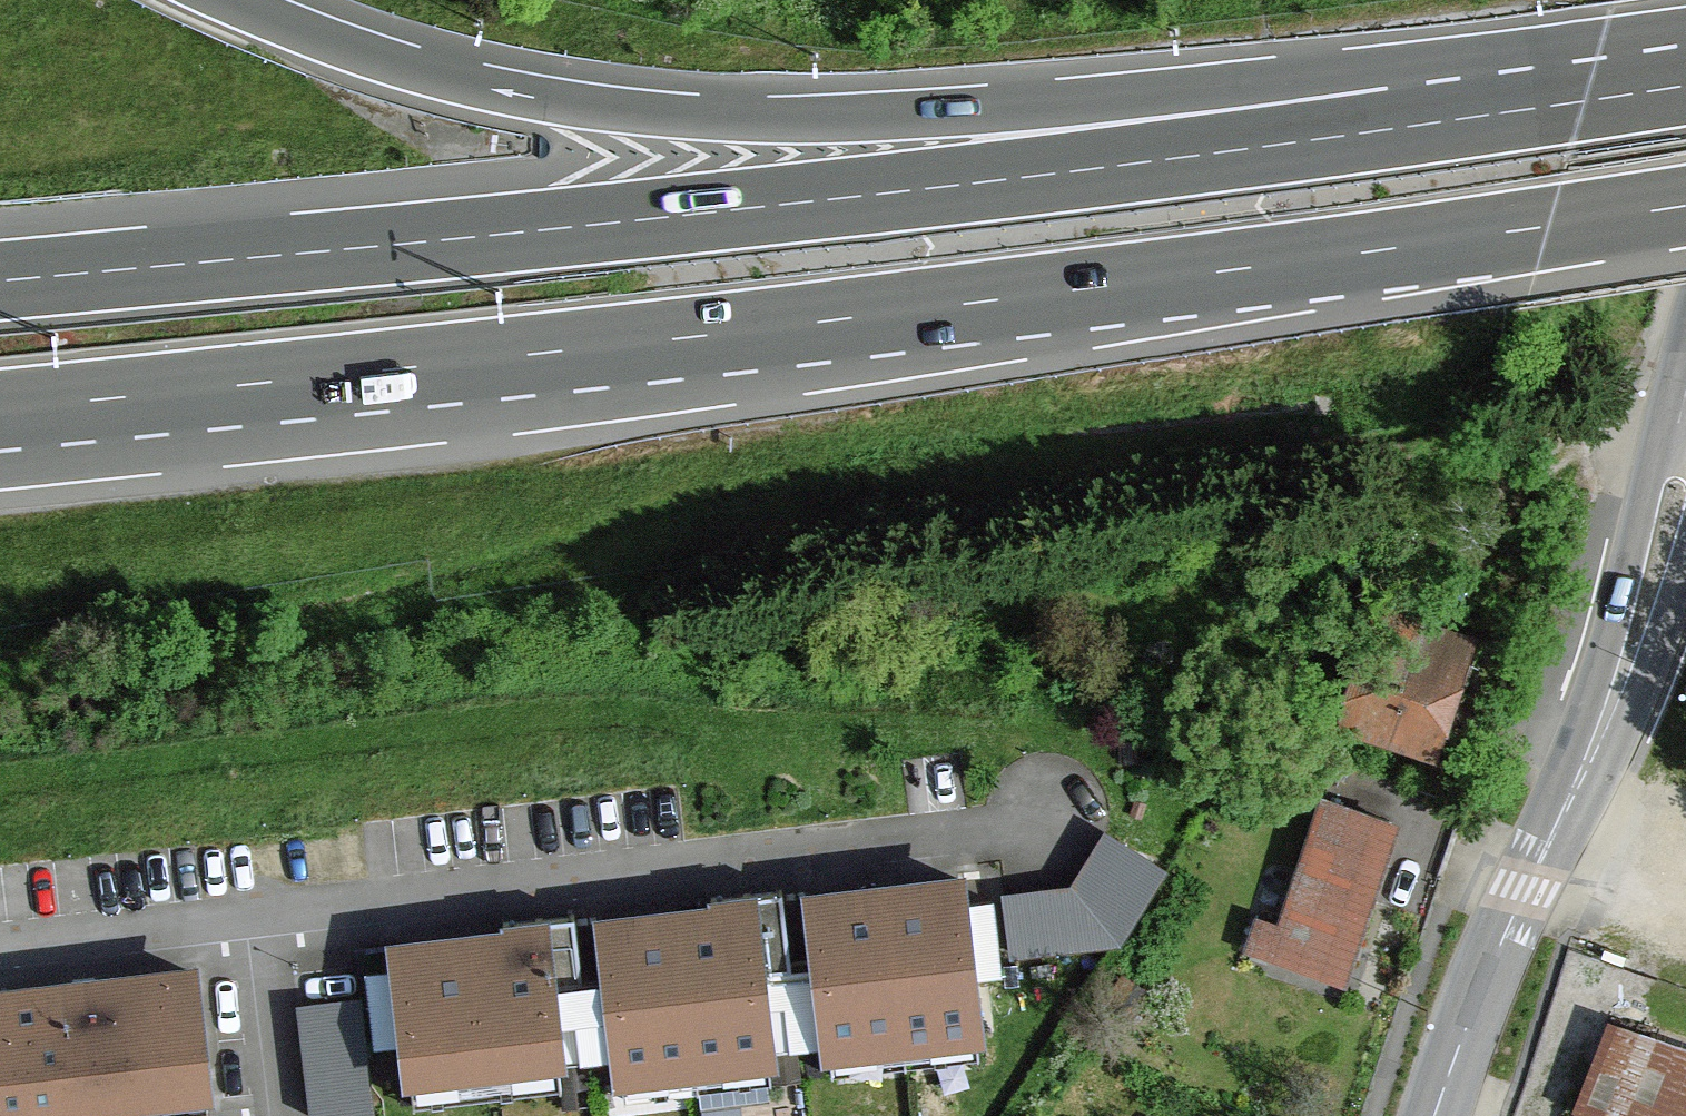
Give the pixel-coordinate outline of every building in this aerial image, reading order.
[(1467,628),(1378,600),(1343,712),(1433,742),(1446,697),(1467,628)] [(1391,818),(1321,795),(1279,921),(1258,914),(1249,941),(1339,972),(1362,905),(1391,818)] [(1113,935),(1158,861),(1108,831),(1076,884),(1072,882),(1005,890),(1012,948),(1113,935)] [(976,1031),(957,874),(885,882),(810,891),(828,1048),(976,1031)] [(761,999),(757,966),(790,961),(780,884),(710,893),(711,903),(671,908),(602,916),(620,1073),(763,1056),(768,1055),(767,1045),(761,999)] [(552,1015),(548,979),(581,975),(574,911),(502,919),(503,929),(473,933),(393,942),(410,1075),(557,1057),(557,1055),(552,1015)] [(197,966),(31,986),(0,990),(0,1094),(3,1115),(81,1115),(78,1097),(211,1080),(197,966)] [(761,999),(767,1045),(790,1042),(784,996),(761,999)] [(327,1115),(371,1115),(357,997),(299,1004),(311,1109),(327,1115)] [(575,1012),(552,1015),(557,1055),(580,1052),(575,1012)] [(1685,1053),(1608,1023),(1572,1115),(1661,1115),(1685,1053)] [(831,1071),(979,1053),(976,1031),(828,1048),(831,1071)] [(796,1045),(775,1048),(777,1070),(799,1067),(796,1045)] [(594,1058),(597,1081),(619,1078),(616,1055),(594,1058)] [(699,1102),(768,1094),(763,1056),(620,1073),(623,1096),(697,1086),(699,1102)] [(412,1098),(560,1081),(557,1057),(410,1075),(412,1098)] [(587,1059),(565,1062),(568,1084),(590,1081),(587,1059)] [(214,1104),(211,1080),(78,1097),(81,1115),(106,1115),(214,1104)]
